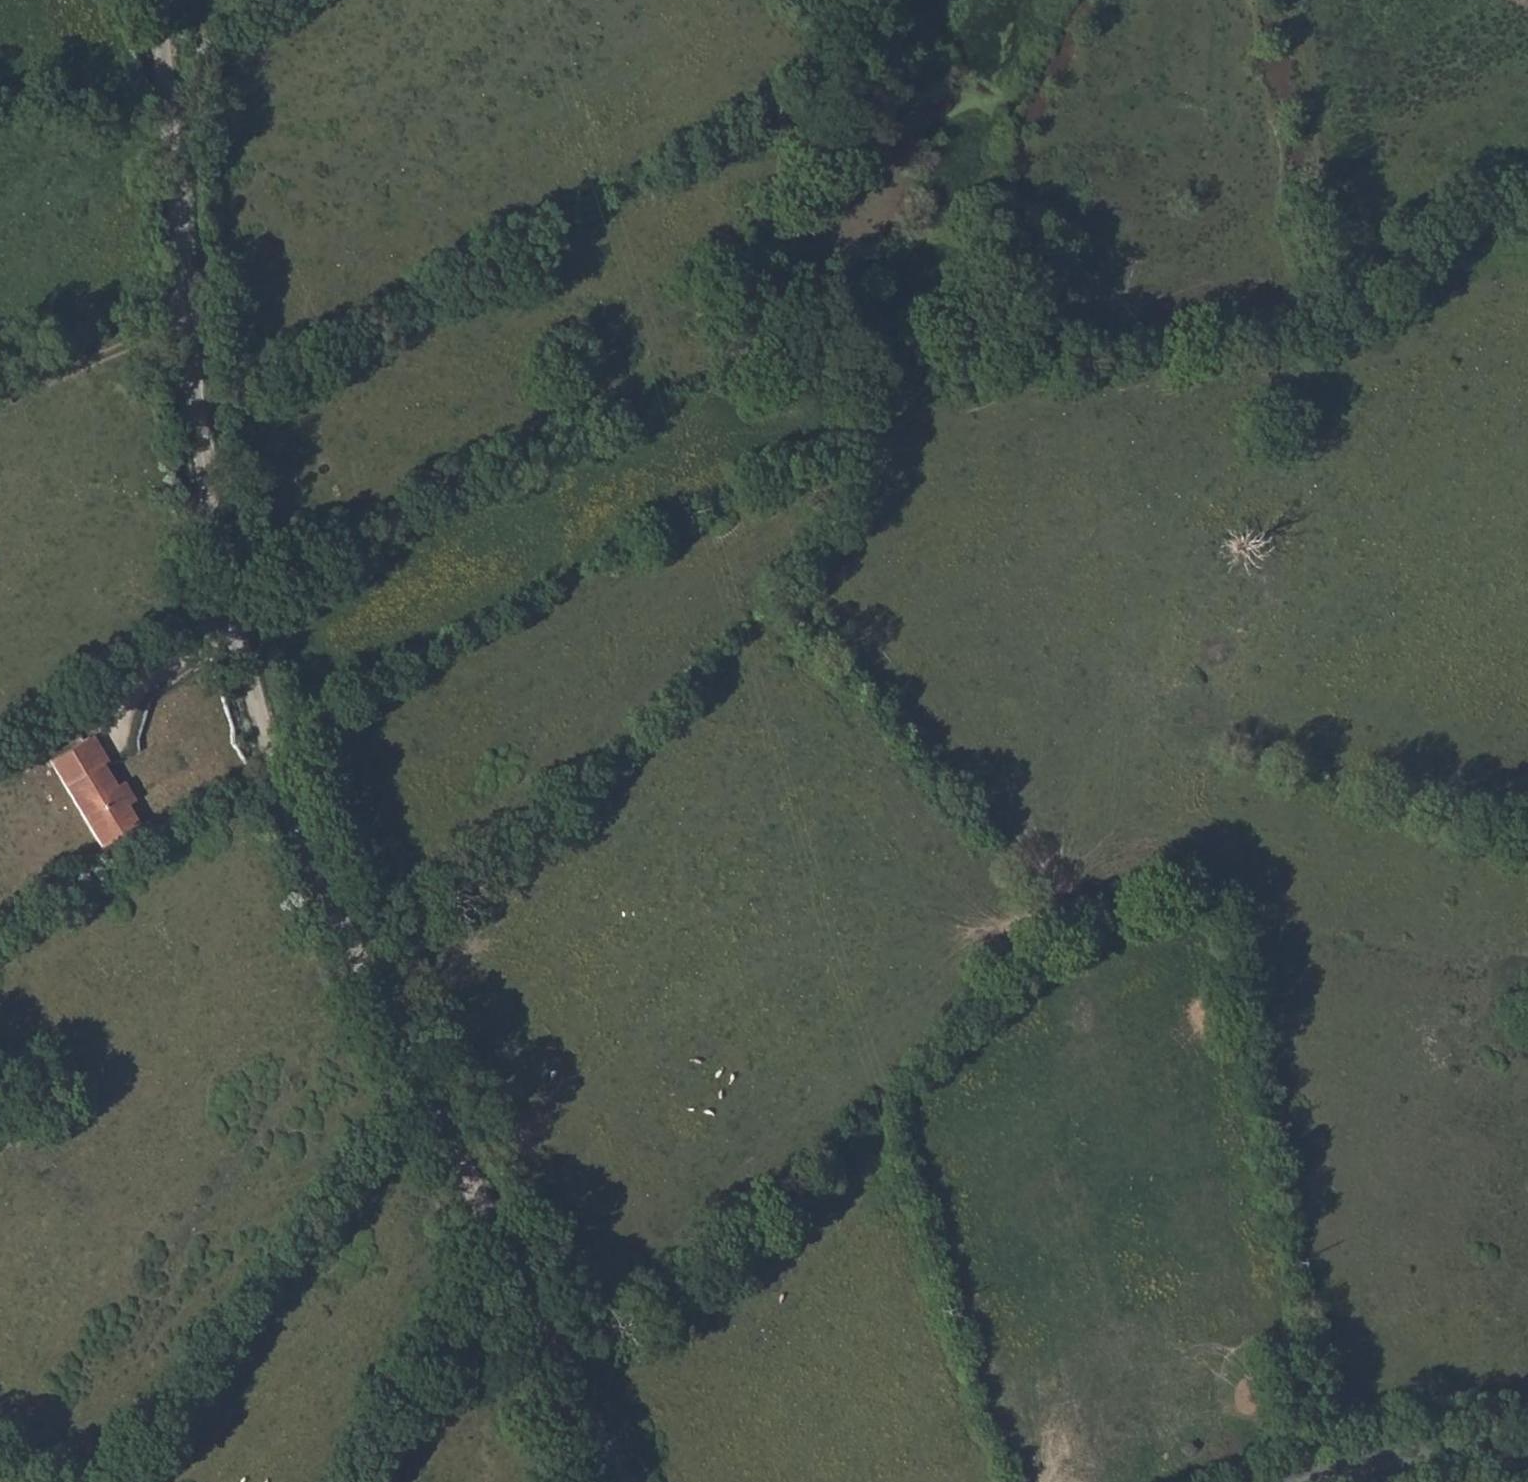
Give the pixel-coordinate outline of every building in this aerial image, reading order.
[(92,739),(87,742),(102,768),(107,765),(92,739)] [(87,742),(49,765),(100,851),(138,828),(126,808),(115,790),(102,768),(87,742)] [(123,786),(115,790),(126,808),(133,804),(123,786)]
